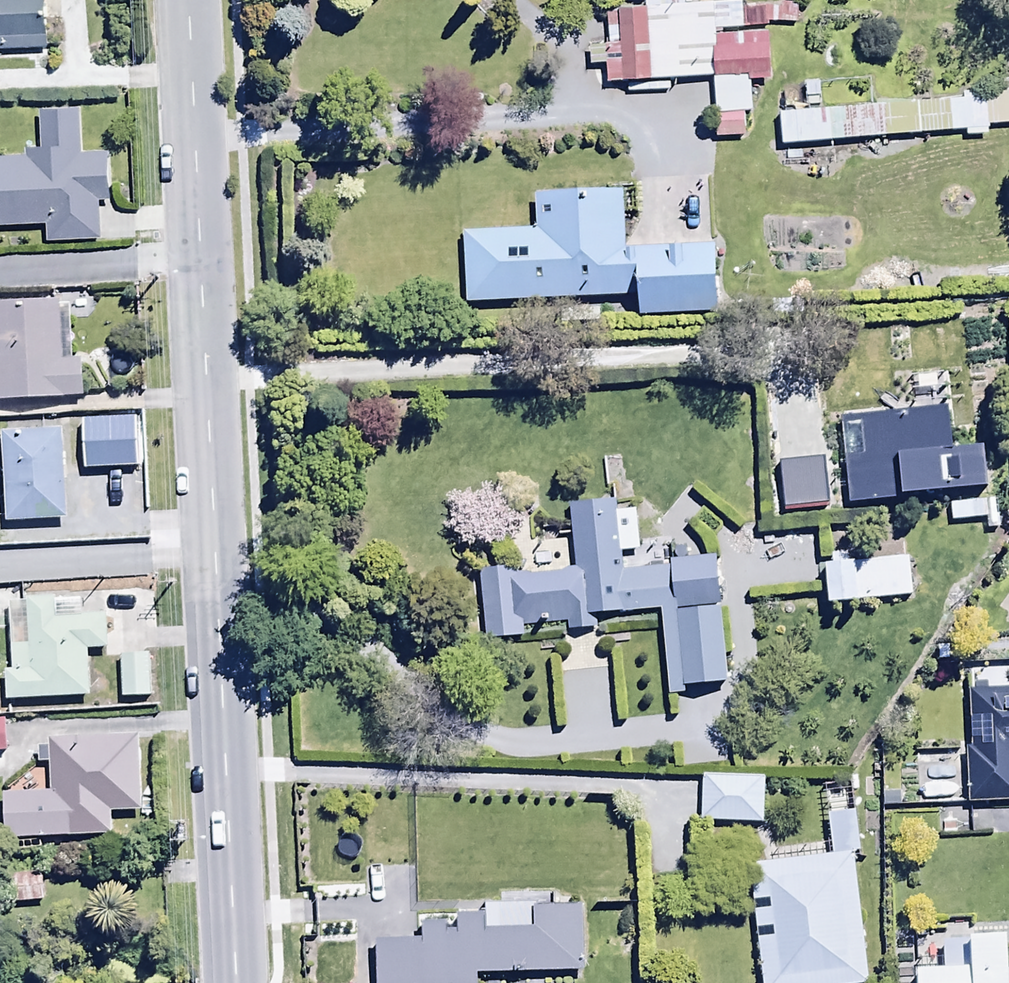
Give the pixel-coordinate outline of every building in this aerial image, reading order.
[(46,51),(45,0),(0,0),(0,52),(46,51)] [(713,77),(715,138),(744,137),(743,113),(751,113),(750,80),(769,79),(767,23),(801,22),(800,0),(764,0),(675,3),(675,0),(643,0),(643,8),(606,9),(607,45),(588,46),(588,66),(605,65),(606,84),(626,83),(627,93),(674,91),(673,78),(713,77)] [(781,144),(988,130),(987,125),(1008,123),(1008,86),(960,89),(961,97),(779,109),(781,144)] [(45,224),(46,243),(99,241),(98,201),(107,201),(106,153),(79,154),(78,109),(38,110),(39,149),(26,149),(26,156),(0,157),(0,226),(45,224)] [(461,233),(464,304),(636,298),(636,319),(716,316),(713,245),(624,248),(621,192),(534,195),(536,231),(461,233)] [(0,305),(0,401),(81,399),(81,361),(62,361),(61,304),(0,305)] [(838,419),(846,504),(987,489),(982,448),(950,451),(942,375),(910,378),(914,411),(838,419)] [(0,433),(0,446),(0,450),(0,471),(3,471),(6,523),(75,519),(72,476),(62,477),(59,429),(0,433)] [(950,505),(951,522),(985,519),(986,530),(999,529),(997,501),(1008,501),(1008,488),(993,489),(994,502),(950,505)] [(516,569),(478,571),(483,640),(526,637),(525,627),(563,625),(563,634),(596,632),(595,617),(622,615),(618,554),(638,553),(635,512),(617,513),(616,501),(569,505),(574,573),(517,577),(516,569)] [(823,565),(826,604),(912,597),(909,557),(847,562),(847,554),(829,555),(830,565),(823,565)] [(714,557),(667,561),(672,610),(718,606),(719,615),(734,614),(734,623),(767,620),(765,597),(718,601),(714,557)] [(3,671),(4,701),(89,698),(87,653),(104,653),(102,597),(8,600),(10,671),(3,671)] [(150,655),(120,656),(122,717),(151,716),(150,655)] [(967,690),(969,749),(966,749),(967,802),(1008,801),(1008,689),(967,690)] [(2,794),(3,839),(110,836),(110,814),(140,813),(137,737),(47,740),(47,747),(37,747),(38,765),(48,765),(48,793),(2,794)] [(763,779),(702,776),(700,823),(761,825),(763,779)] [(762,982),(867,982),(853,855),(859,854),(855,810),(827,813),(831,856),(749,865),(762,982)] [(375,982),(477,982),(476,974),(582,973),(581,904),(532,905),(532,927),(483,927),(483,915),(456,915),(457,931),(447,931),(447,922),(420,922),(421,938),(374,939),(375,982)] [(916,970),(916,982),(1008,982),(1008,970),(1005,970),(1005,934),(967,934),(967,940),(942,940),(942,970),(916,970)]
